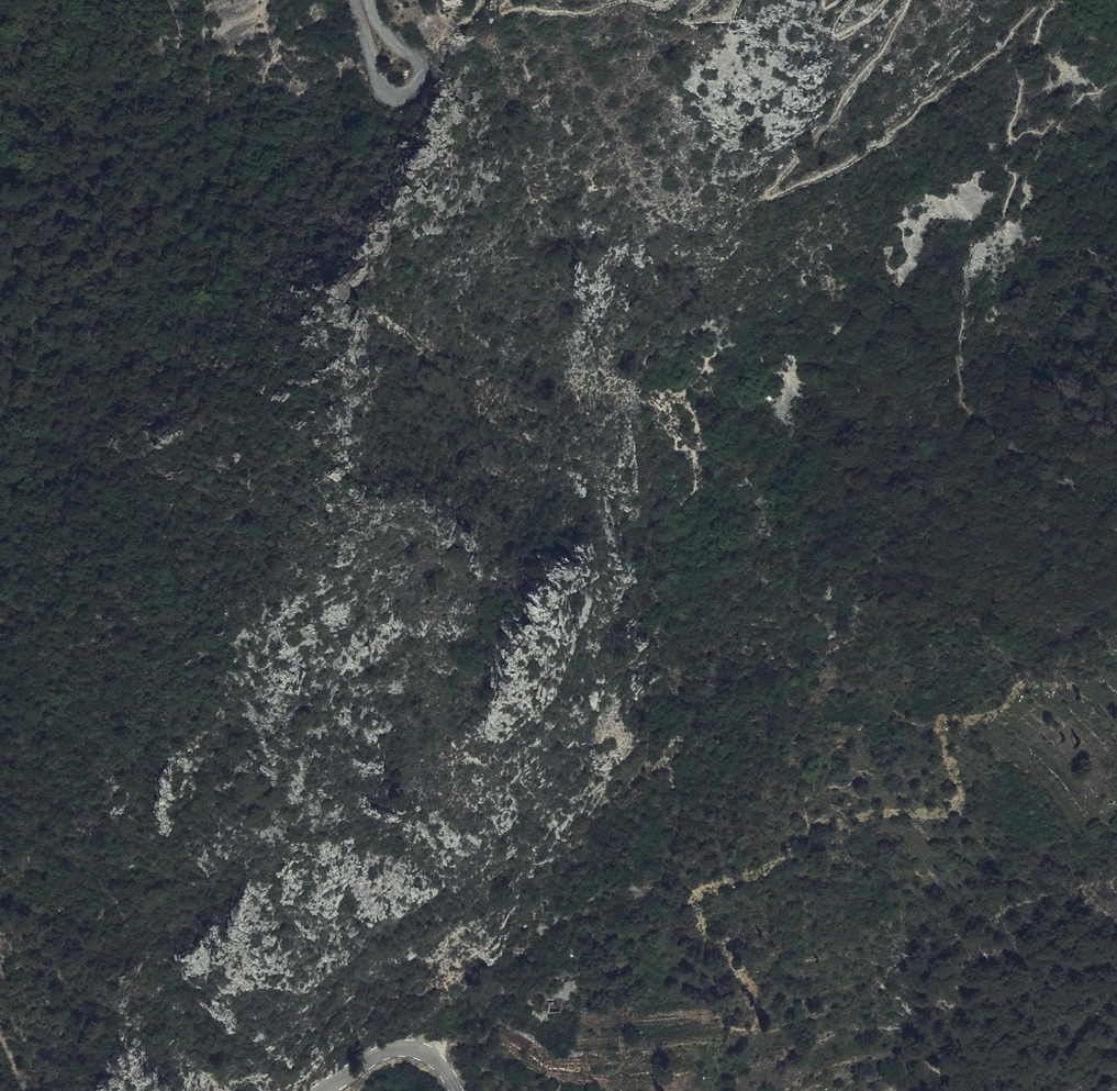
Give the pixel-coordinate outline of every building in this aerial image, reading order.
[(797,687),(810,692),(819,674),(818,673),(806,669),(797,687)] [(549,1013),(551,1014),(562,1015),(563,1003),(552,1001),(549,1013)]
